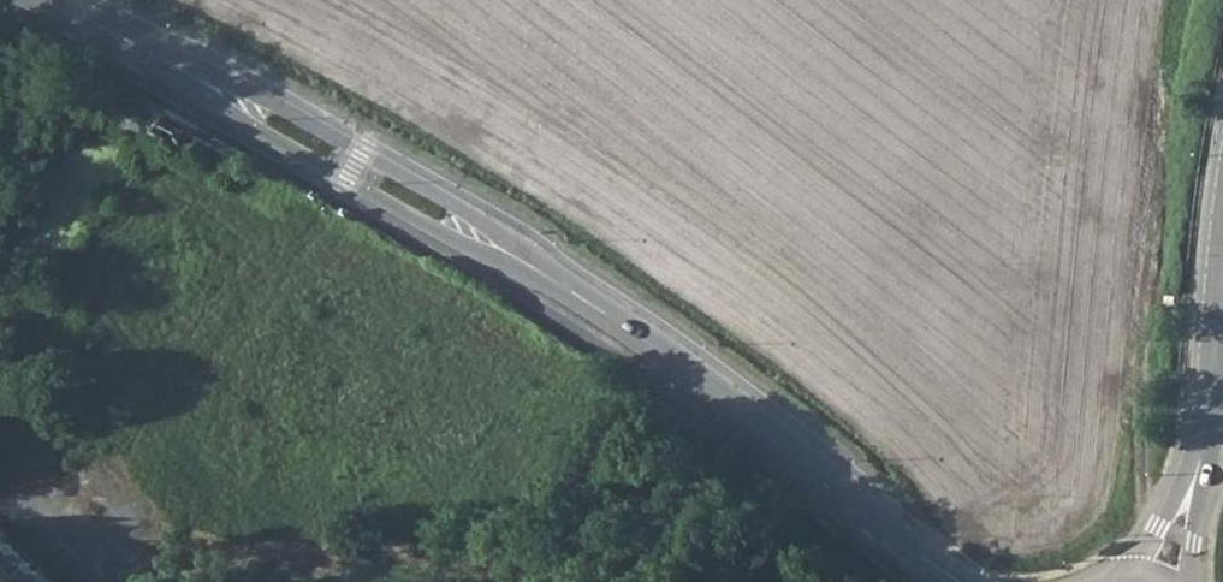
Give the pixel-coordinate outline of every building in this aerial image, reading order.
[(1179,291),(1170,291),(1169,299),(1178,300),(1179,291)] [(0,526),(0,581),(55,581),(0,526)]
